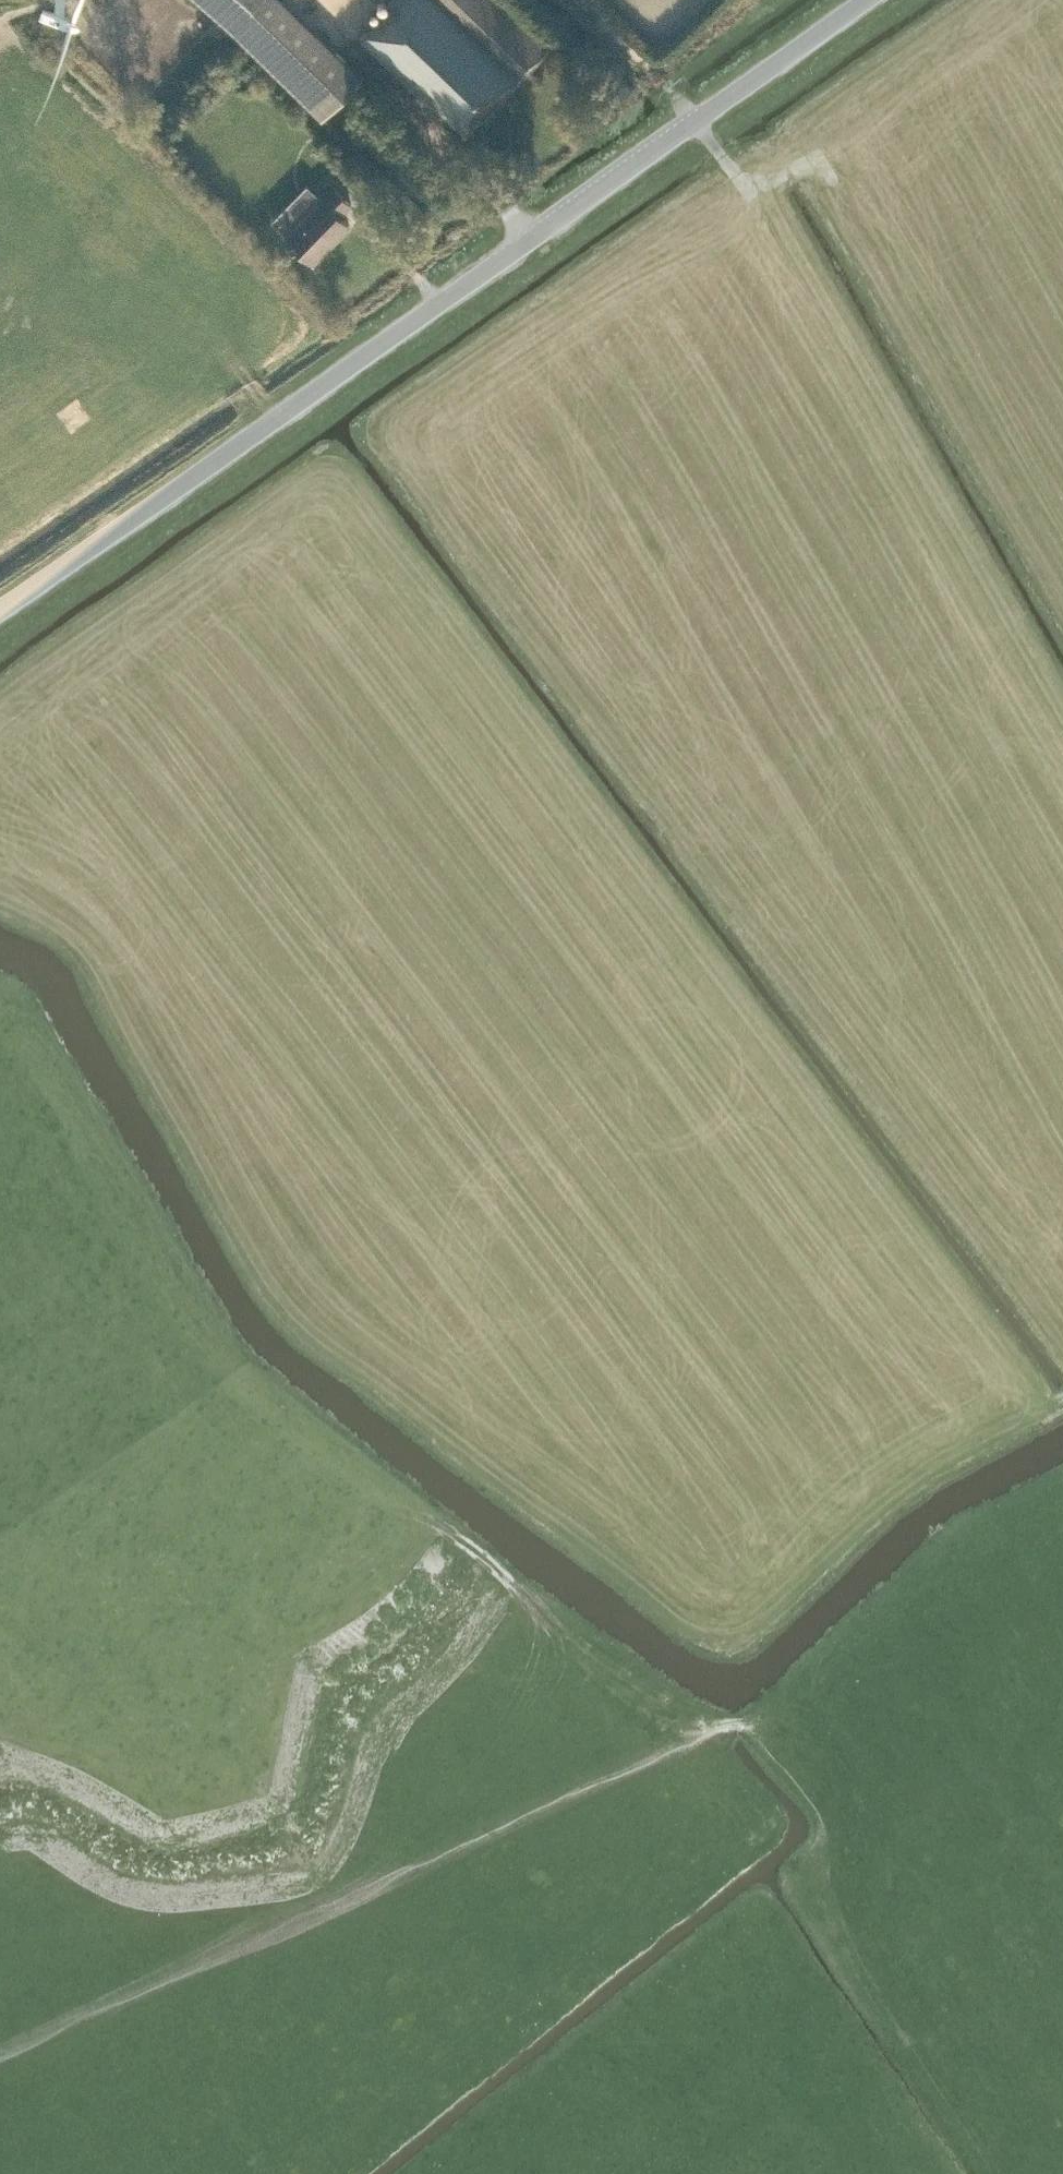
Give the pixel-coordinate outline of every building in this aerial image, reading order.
[(321,115),(362,73),(286,0),(200,0),(230,27),(321,115)] [(445,110),(466,131),(548,46),(501,0),(392,0),(375,17),(378,19),(361,36),(441,114),(445,110)] [(319,192),(324,197),(288,234),(313,259),(350,222),(341,213),(352,202),(330,180),(319,192)]
